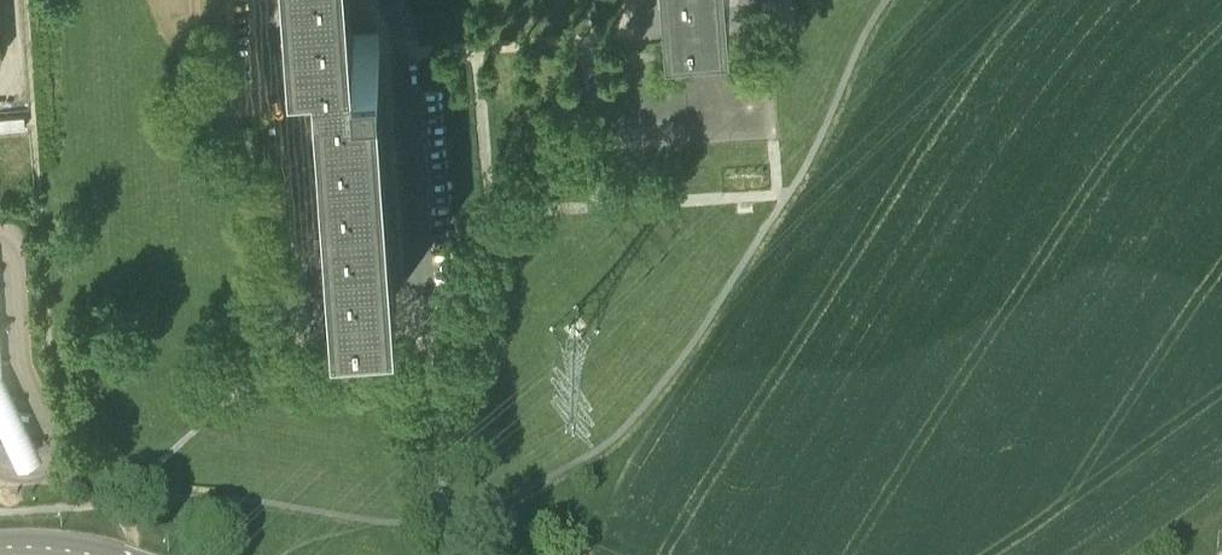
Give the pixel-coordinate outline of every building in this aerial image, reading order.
[(292,38),(316,36),(333,275),(343,275),(345,298),(397,294),(379,32),(354,34),(351,0),(290,0),(292,38)] [(18,474),(43,462),(4,378),(0,314),(0,435),(18,474)]
